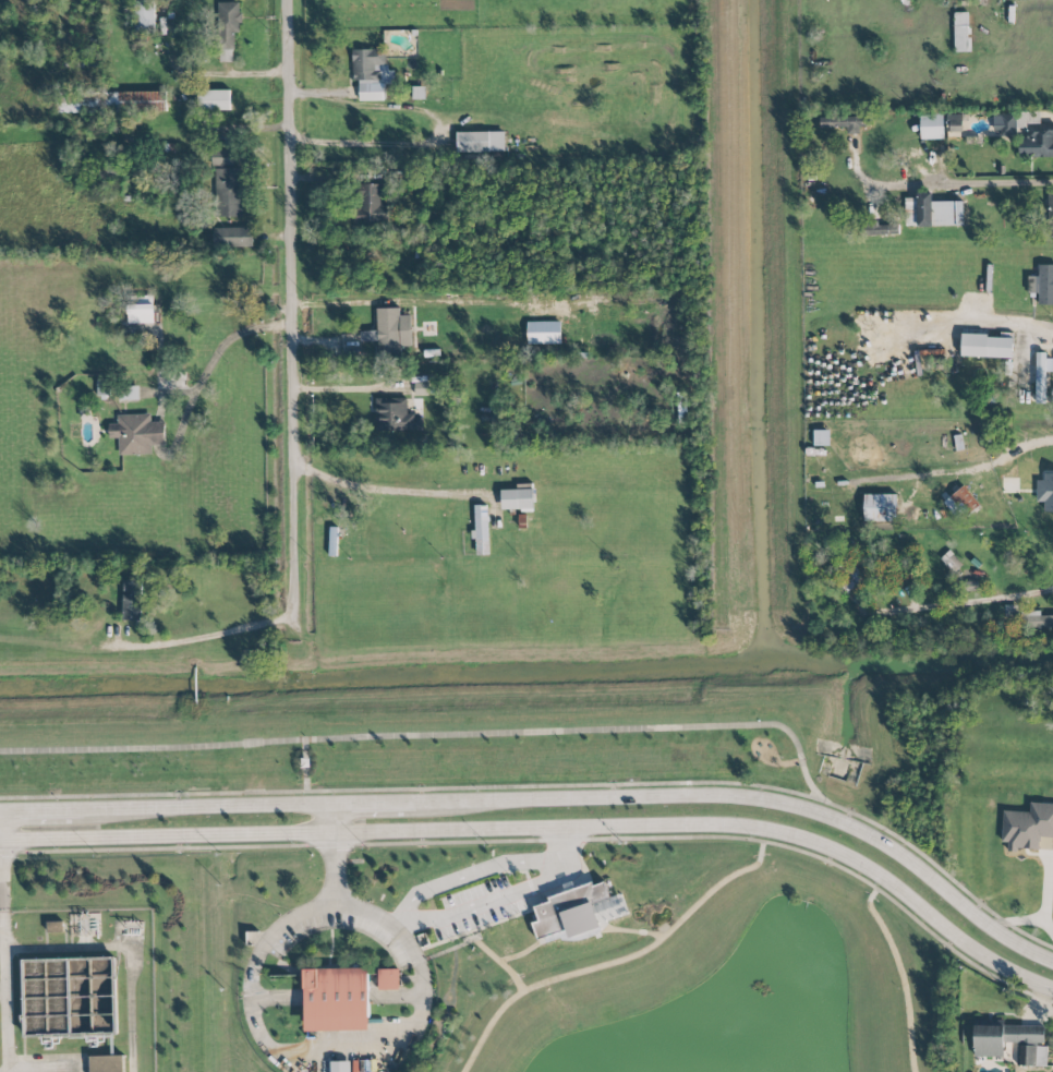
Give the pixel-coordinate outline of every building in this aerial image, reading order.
[(136,34),(155,33),(153,1),(134,1),(136,34)] [(241,3),(218,3),(217,62),(234,62),(234,33),(240,33),(241,3)] [(969,12),(953,13),(955,52),(970,52),(969,12)] [(352,50),(353,81),(359,81),(360,101),(385,101),(384,84),(395,84),(394,70),(387,70),(386,49),(352,50)] [(230,110),(230,90),(198,90),(198,111),(230,110)] [(166,111),(166,91),(105,92),(106,113),(166,111)] [(54,113),(103,113),(103,93),(55,93),(54,113)] [(921,140),(944,140),(944,114),(921,115),(921,140)] [(994,115),(994,137),(1016,136),(1015,114),(994,115)] [(962,115),(949,115),(949,132),(962,131),(962,115)] [(862,135),(863,117),(820,116),(820,127),(848,128),(848,134),(862,135)] [(1026,125),(1026,136),(1019,137),(1019,158),(1052,157),(1052,124),(1026,125)] [(505,132),(457,132),(457,153),(505,152),(505,132)] [(233,150),(211,149),(210,167),(232,168),(233,150)] [(241,217),(243,169),(215,168),(214,216),(241,217)] [(381,184),(359,184),(361,222),(389,221),(389,204),(382,205),(381,184)] [(932,202),(932,193),(917,193),(917,198),(905,198),(906,227),(963,226),(962,201),(932,202)] [(878,219),(862,219),(862,236),(898,235),(898,225),(879,225),(878,219)] [(253,247),(253,228),(213,228),(213,248),(253,247)] [(1038,265),(1038,277),(1028,277),(1028,293),(1037,293),(1037,305),(1052,305),(1052,265),(1038,265)] [(154,296),(128,296),(128,325),(154,325),(154,296)] [(377,309),(377,331),(361,331),(361,342),(377,341),(378,360),(394,359),(394,354),(403,354),(403,346),(411,346),(411,315),(400,316),(400,308),(377,309)] [(561,322),(528,322),(528,345),(561,344),(561,322)] [(961,357),(1012,358),(1013,336),(962,335),(961,357)] [(1046,403),(1046,372),(1052,372),(1052,355),(1036,355),(1036,403),(1046,403)] [(119,388),(119,401),(138,400),(138,387),(119,388)] [(407,416),(407,398),(376,398),(376,432),(423,432),(423,416),(407,416)] [(119,456),(152,455),(152,445),(166,445),(165,422),(150,422),(150,414),(118,415),(118,424),(109,424),(109,438),(118,438),(119,456)] [(1052,512),(1052,473),(1045,473),(1045,481),(1037,481),(1037,502),(1045,502),(1045,512),(1052,512)] [(980,506),(964,486),(943,502),(959,522),(980,506)] [(501,510),(533,509),(533,487),(501,488),(501,510)] [(896,494),(864,495),(864,521),(896,521),(896,494)] [(477,555),(489,555),(488,506),(474,506),(475,540),(476,540),(477,555)] [(962,565),(950,551),(940,559),(952,573),(962,565)] [(140,621),(141,581),(123,581),(122,621),(140,621)] [(977,582),(965,581),(965,591),(977,592),(977,582)] [(1014,625),(1014,606),(1005,606),(1005,625),(1014,625)] [(1041,616),(1041,611),(1025,612),(1026,629),(1052,629),(1052,616),(1041,616)] [(1001,843),(1008,843),(1007,849),(1039,851),(1040,837),(1052,838),(1052,804),(1030,803),(1030,812),(1003,811),(1001,843)] [(630,920),(622,893),(609,897),(605,882),(593,886),(592,884),(547,897),(549,903),(534,907),(538,921),(533,923),(539,946),(630,920)] [(26,1037),(85,1036),(85,1034),(118,1033),(116,957),(24,960),(26,1037)] [(305,1031),(369,1030),(368,968),(304,969),(305,1031)] [(379,969),(379,990),(400,989),(399,968),(379,969)] [(975,1057),(1004,1057),(1004,1044),(1044,1043),(1044,1025),(974,1026),(975,1057)] [(1047,1046),(1018,1046),(1017,1066),(1047,1066),(1047,1046)] [(123,1056),(89,1056),(90,1071),(124,1071),(123,1056)] [(350,1062),(331,1061),(330,1071),(350,1071),(350,1062)]
